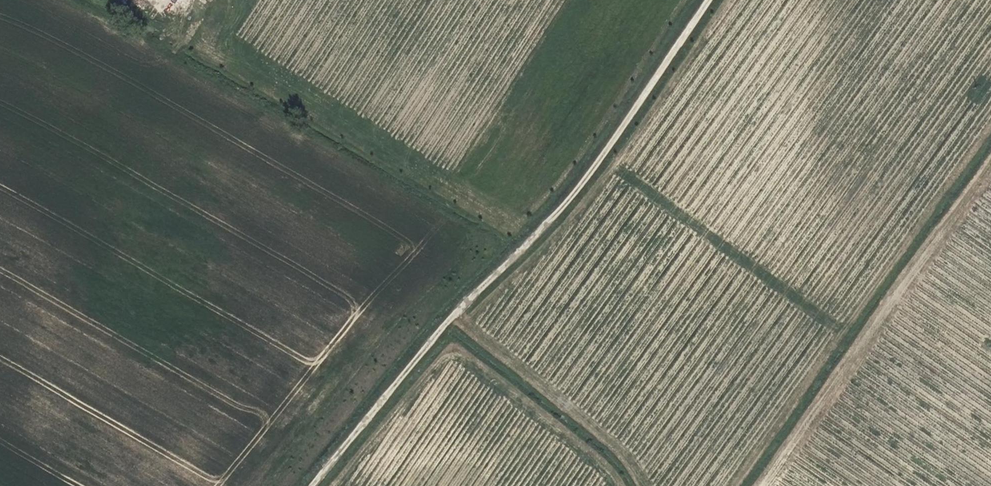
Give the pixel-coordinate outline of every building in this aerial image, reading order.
[(160,15),(127,0),(101,0),(156,25),(160,15)]
